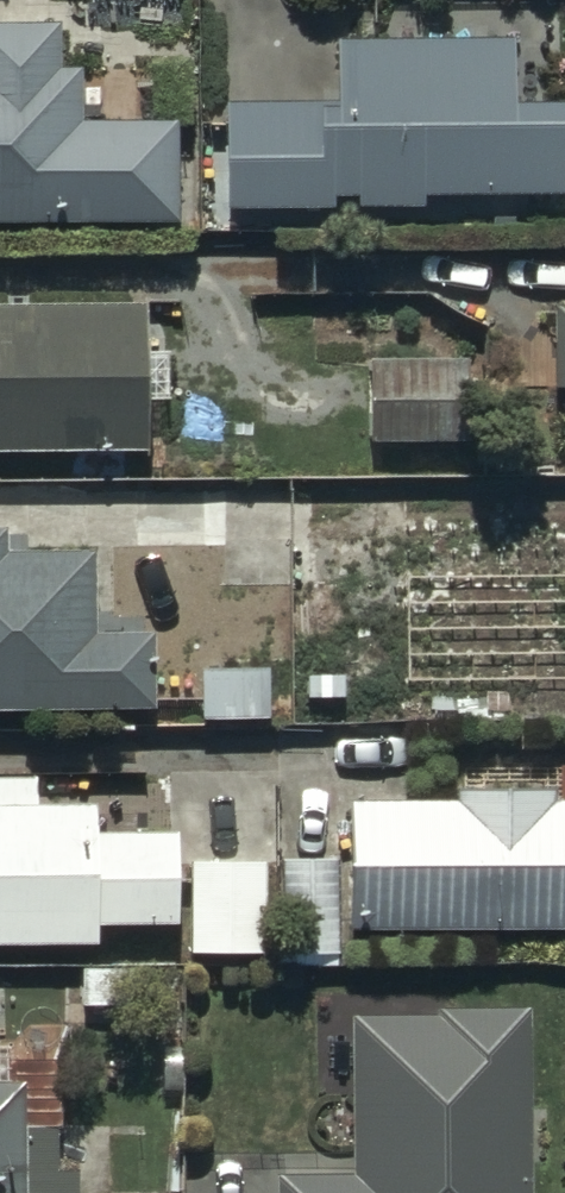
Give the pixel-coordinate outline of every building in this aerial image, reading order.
[(169,219),(169,117),(74,117),(74,64),(56,64),(56,17),(0,17),(0,219),(169,219)] [(224,100),(222,203),(327,206),(327,192),(353,192),(353,204),(424,206),(424,188),(564,192),(564,167),(564,97),(514,96),(515,36),(334,32),(332,102),(224,100)] [(552,302),(554,385),(564,384),(564,302),(552,302)] [(140,445),(138,303),(0,304),(0,447),(140,445)] [(366,355),(365,438),(463,439),(464,356),(366,355)] [(156,709),(157,628),(93,628),(93,551),(0,551),(0,708),(156,709)] [(349,799),(347,927),(564,929),(564,763),(546,763),(546,781),(450,780),(449,800),(349,799)] [(92,939),(92,919),(170,919),(170,830),(88,830),(88,804),(31,804),(31,777),(0,777),(0,939),(92,939)] [(338,856),(282,854),(279,951),(335,953),(338,856)] [(189,860),(186,947),(263,950),(266,863),(189,860)] [(275,1192),(527,1192),(527,1007),(344,1007),(348,1172),(275,1172),(275,1192)] [(77,1172),(50,1171),(51,1059),(6,1059),(6,1082),(0,1082),(0,1192),(76,1192),(77,1172)]
